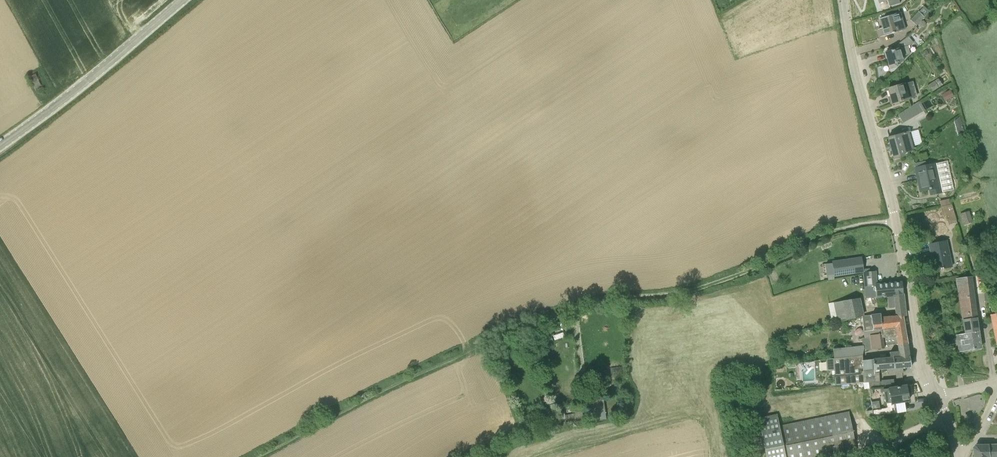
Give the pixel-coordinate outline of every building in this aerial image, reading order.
[(919,11),(924,16),(929,11),(924,6),(919,11)] [(919,11),(910,20),(917,26),(925,17),(924,16),(919,11)] [(890,34),(905,30),(900,13),(889,16),(886,16),(883,17),(880,18),(882,28),(878,29),(881,37),(890,34)] [(905,61),(904,56),(909,55),(910,53),(908,47),(914,43),(908,36),(898,44),(899,48),(885,52),(890,68),(900,65),(899,62),(905,61)] [(38,72),(31,75),(38,90),(45,87),(38,72)] [(946,75),(935,82),(935,81),(927,86),(931,93),(939,88),(939,87),(950,81),(946,75)] [(892,104),(910,98),(917,96),(912,81),(905,83),(888,88),(892,104)] [(950,89),(941,94),(945,102),(954,96),(950,89)] [(920,102),(899,114),(904,123),(924,110),(920,102)] [(954,121),(958,136),(964,131),(960,116),(954,121)] [(888,137),(891,148),(912,142),(909,132),(888,137)] [(914,148),(912,142),(891,148),(894,159),(905,155),(904,153),(912,151),(911,149),(914,148)] [(942,192),(936,163),(936,162),(929,163),(926,161),(916,163),(915,166),(920,191),(929,189),(930,195),(942,192)] [(941,207),(944,216),(946,215),(949,224),(957,222),(952,204),(951,204),(941,207)] [(960,214),(964,224),(973,222),(969,211),(960,214)] [(944,268),(953,267),(947,241),(939,242),(929,244),(931,254),(933,254),(933,257),(932,258),(934,270),(944,268)] [(835,276),(864,271),(862,257),(833,262),(835,276)] [(877,297),(888,296),(903,295),(902,283),(877,285),(876,271),(863,272),(864,282),(866,298),(877,297)] [(977,323),(977,318),(972,277),(957,279),(963,320),(965,333),(965,335),(979,333),(977,323)] [(905,306),(903,295),(888,296),(889,308),(896,307),(905,306)] [(862,316),(864,315),(860,298),(829,303),(832,323),(862,316)] [(905,315),(906,314),(896,315),(881,317),(881,313),(864,315),(862,316),(864,331),(904,326),(903,317),(905,315)] [(550,324),(536,328),(540,340),(554,336),(550,324)] [(897,345),(907,343),(905,328),(864,334),(865,338),(862,338),(863,346),(833,349),(834,358),(862,355),(864,349),(867,350),(868,350),(872,350),(870,335),(881,334),(881,338),(884,337),(885,345),(897,344),(897,345)] [(979,333),(965,335),(965,333),(961,334),(963,351),(966,350),(981,348),(979,333)] [(884,348),(884,345),(885,345),(884,337),(881,338),(881,334),(870,335),(872,350),(884,348)] [(890,357),(874,359),(875,370),(888,369),(903,368),(911,367),(907,343),(897,345),(898,351),(890,352),(890,357)] [(834,359),(824,360),(824,364),(826,365),(827,371),(835,370),(836,385),(869,382),(870,387),(880,385),(879,382),(880,382),(879,373),(875,373),(875,370),(874,359),(863,360),(862,355),(834,358),(834,359)] [(540,357),(530,359),(532,368),(542,366),(540,357)] [(611,369),(612,376),(620,375),(619,368),(611,369)] [(883,389),(885,403),(887,407),(887,408),(872,410),(873,417),(897,413),(905,411),(904,402),(904,401),(909,401),(906,385),(896,387),(889,388),(888,385),(880,386),(880,390),(883,389)] [(604,399),(590,401),(592,421),(606,419),(604,399)] [(849,412),(779,426),(777,414),(759,418),(767,456),(825,456),(856,451),(849,412)] [(977,445),(975,447),(976,456),(996,456),(996,444),(977,445)]
